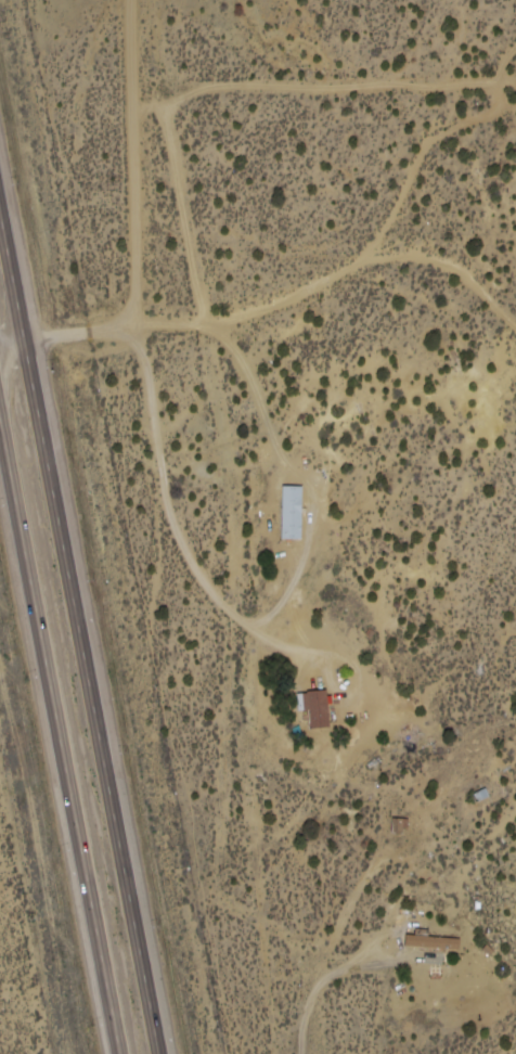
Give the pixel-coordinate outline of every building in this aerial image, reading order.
[(282,487),(282,539),(303,539),(303,487),(282,487)] [(310,708),(312,728),(333,726),(329,689),(299,692),(301,709),(310,708)]
